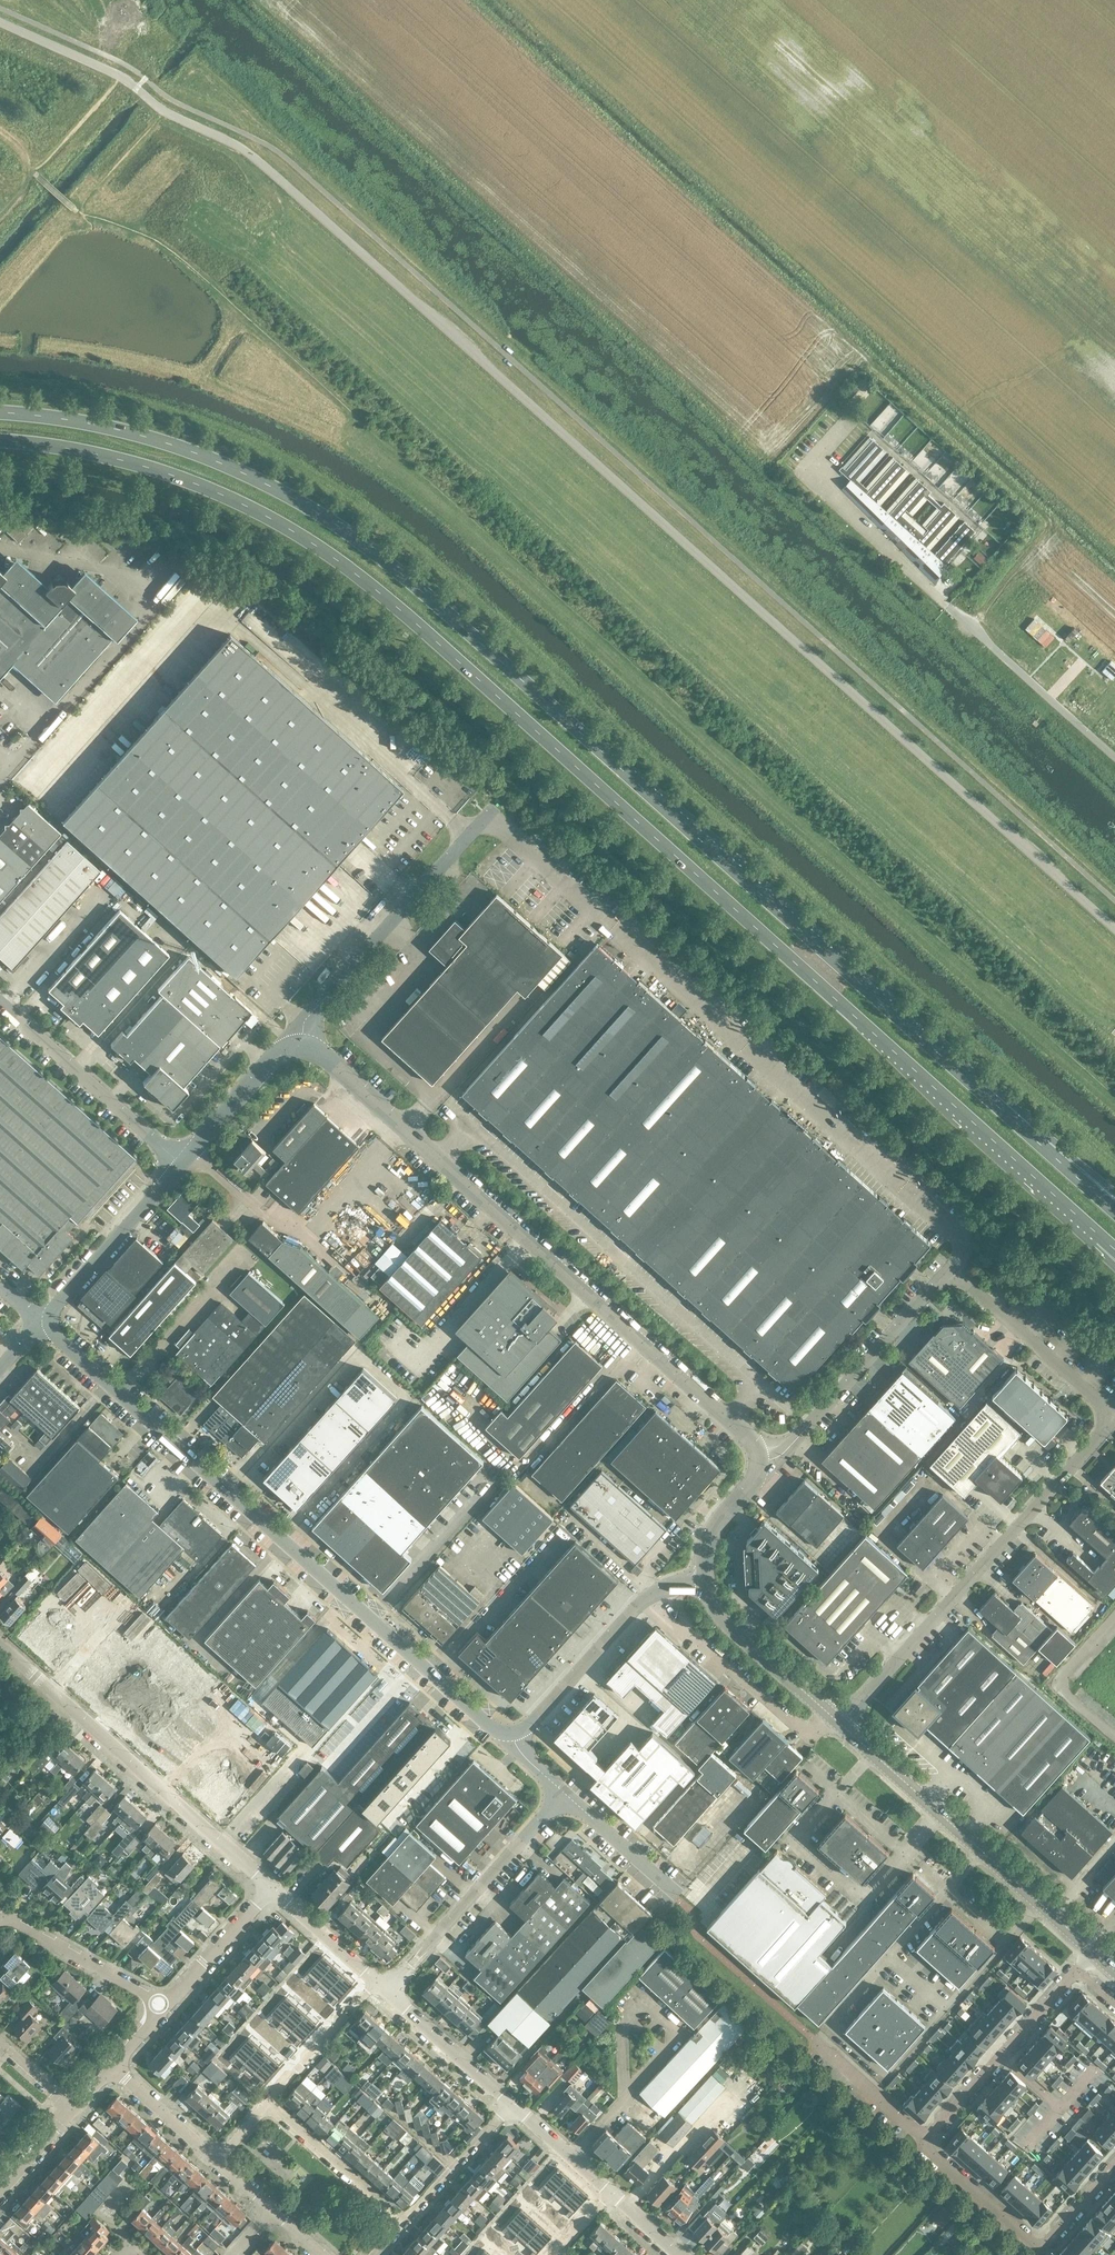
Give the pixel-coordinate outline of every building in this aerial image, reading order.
[(860,388),(856,384),(846,394),(851,399),(860,388)] [(922,435),(926,431),(891,400),(874,420),(899,442),(912,427),(922,435)] [(843,466),(839,470),(862,489),(854,497),(846,490),(848,488),(845,486),(842,490),(879,528),(884,524),(889,528),(884,532),(892,540),(894,538),(898,542),(895,544),(902,551),(912,562),(917,557),(923,564),(919,568),(936,585),(937,584),(934,582),(945,569),(943,567),(976,531),(965,521),(935,554),(926,547),(956,514),(959,517),(960,516),(944,503),(942,506),(929,494),(932,491),(916,478),(919,481),(890,514),(877,502),(906,470),(910,473),(910,472),(893,457),(896,460),(869,490),(861,483),(856,479),(883,449),(886,452),(887,451),(870,436),(870,437),(873,440),(846,470),(843,466)] [(960,465),(941,482),(957,499),(961,495),(968,502),(982,489),(960,465)] [(991,509),(998,501),(987,490),(970,508),(981,518),(990,509),(991,509)] [(979,550),(975,558),(984,562),(988,555),(979,550)] [(13,659),(58,699),(130,618),(85,578),(75,589),(60,575),(46,591),(17,564),(6,576),(0,570),(0,673),(13,659)] [(158,591),(170,600),(180,586),(175,582),(181,572),(175,568),(158,591)] [(281,619),(268,630),(277,640),(290,629),(281,619)] [(232,636),(65,822),(236,976),(402,793),(232,636)] [(490,785),(484,792),(488,796),(495,789),(490,785)] [(17,816),(14,820),(47,850),(62,834),(29,804),(24,804),(24,807),(20,808),(21,812),(17,812),(17,816)] [(14,820),(9,821),(9,824),(6,824),(6,828),(0,835),(0,838),(32,867),(47,850),(14,820)] [(32,867),(0,838),(0,902),(32,867)] [(0,916),(0,951),(84,858),(67,843),(0,916)] [(103,877),(19,971),(36,986),(121,893),(103,877)] [(526,995),(537,982),(546,989),(571,961),(563,953),(497,894),(464,930),(456,922),(439,942),(455,956),(383,1038),(433,1083),(518,988),(526,995)] [(89,940),(119,909),(116,905),(86,937),(89,940)] [(149,905),(145,909),(151,915),(142,925),(146,929),(160,914),(149,905)] [(61,1007),(68,1013),(70,1015),(146,933),(121,911),(67,970),(65,972),(49,989),(64,1003),(61,1007)] [(146,933),(70,1015),(80,1024),(83,1020),(98,1034),(122,1008),(122,1007),(124,1005),(124,1006),(170,956),(146,933)] [(575,968),(530,1018),(563,1048),(631,972),(615,957),(614,958),(597,943),(575,968)] [(184,1014),(221,1047),(222,1047),(253,1013),(237,998),(236,999),(221,986),(223,984),(214,976),(213,978),(190,957),(159,991),(164,995),(184,1014)] [(631,972),(563,1048),(596,1077),(663,1003),(647,988),(648,987),(631,972)] [(135,1058),(139,1062),(184,1014),(164,995),(127,1035),(123,1032),(112,1045),(131,1062),(135,1058)] [(663,1003),(596,1077),(629,1107),(697,1031),(681,1017),(680,1018),(663,1003)] [(184,1014),(139,1062),(152,1074),(144,1082),(173,1109),(189,1091),(185,1087),(221,1047),(184,1014)] [(479,1109),(485,1115),(488,1117),(493,1111),(500,1118),(563,1048),(530,1018),(463,1093),(480,1108),(479,1109)] [(697,1031),(629,1107),(662,1137),(730,1062),(714,1048),(714,1047),(697,1031)] [(0,1036),(0,1249),(22,1269),(27,1263),(39,1274),(73,1237),(68,1233),(135,1158),(0,1036)] [(596,1077),(563,1048),(500,1118),(509,1125),(503,1131),(512,1139),(513,1138),(529,1152),(596,1077)] [(730,1062),(662,1137),(695,1167),(763,1091),(747,1076),(746,1077),(730,1062)] [(629,1107),(596,1077),(529,1152),(546,1167),(545,1168),(554,1176),(559,1170),(566,1177),(629,1107)] [(763,1091),(695,1167),(728,1196),(796,1121),(780,1107),(780,1106),(763,1091)] [(314,1103),(303,1115),(274,1148),(287,1159),(266,1182),(299,1212),(360,1145),(327,1116),(328,1115),(314,1103)] [(662,1137),(629,1107),(566,1177),(575,1184),(569,1190),(578,1198),(579,1197),(595,1212),(662,1137)] [(796,1121),(728,1196),(762,1226),(830,1150),(813,1136),(813,1137),(796,1121)] [(695,1167),(662,1137),(595,1212),(612,1227),(611,1228),(620,1236),(625,1230),(633,1236),(695,1167)] [(266,1151),(253,1139),(243,1150),(257,1162),(266,1151)] [(257,1162),(243,1150),(234,1161),(247,1173),(253,1166),(266,1178),(270,1173),(257,1162)] [(830,1150),(762,1226),(795,1256),(862,1181),(846,1166),(847,1166),(830,1150)] [(279,1163),(273,1157),(269,1162),(275,1167),(279,1163)] [(728,1196),(695,1167),(633,1236),(641,1244),(636,1250),(644,1258),(645,1257),(661,1271),(728,1196)] [(862,1181),(795,1256),(828,1285),(896,1210),(880,1195),(879,1196),(862,1181)] [(186,1199),(182,1195),(170,1209),(182,1220),(184,1221),(179,1226),(190,1236),(200,1224),(188,1213),(199,1201),(190,1194),(186,1199)] [(762,1226),(728,1196),(661,1271),(678,1286),(677,1287),(686,1295),(691,1289),(699,1296),(762,1226)] [(896,1210),(828,1285),(862,1316),(929,1241),(912,1226),(913,1225),(896,1210)] [(440,1219),(390,1274),(380,1266),(372,1275),(381,1284),(380,1286),(422,1323),(482,1257),(480,1255),(483,1253),(470,1242),(468,1244),(440,1219)] [(206,1271),(229,1247),(235,1240),(213,1220),(207,1227),(176,1262),(187,1272),(193,1265),(204,1274),(206,1271)] [(283,1239),(279,1235),(264,1222),(250,1237),(270,1255),(359,1336),(379,1316),(302,1247),(283,1239)] [(795,1256),(762,1226),(699,1296),(707,1303),(702,1309),(711,1317),(711,1316),(727,1330),(795,1256)] [(108,1269),(78,1303),(105,1327),(135,1293),(163,1261),(137,1238),(108,1269)] [(828,1285),(795,1256),(727,1330),(744,1346),(744,1347),(752,1354),(758,1349),(765,1355),(828,1285)] [(191,1288),(197,1281),(176,1262),(111,1333),(133,1352),(191,1288)] [(212,1384),(257,1334),(258,1334),(285,1303),(249,1271),(231,1292),(251,1310),(242,1320),(221,1302),(194,1333),(189,1328),(176,1343),(181,1348),(176,1353),(212,1384)] [(533,1293),(511,1273),(461,1329),(472,1338),(458,1354),(507,1399),(562,1338),(549,1327),(559,1316),(548,1306),(550,1303),(536,1290),(533,1293)] [(862,1316),(828,1285),(765,1355),(773,1363),(768,1369),(777,1376),(778,1376),(792,1389),(844,1330),(847,1333),(862,1316)] [(204,1423),(223,1440),(332,1318),(305,1293),(213,1396),(222,1403),(204,1423)] [(332,1318),(223,1440),(242,1457),(260,1437),(265,1442),(356,1339),(332,1318)] [(943,1322),(936,1331),(910,1360),(960,1405),(1003,1358),(962,1321),(961,1323),(951,1324),(945,1324),(943,1322)] [(544,1374),(515,1406),(508,1414),(502,1408),(486,1426),(520,1456),(600,1367),(573,1343),(545,1374),(544,1374)] [(11,1419),(8,1417),(19,1406),(25,1411),(46,1430),(54,1437),(81,1407),(38,1368),(12,1397),(9,1394),(0,1404),(0,1431),(11,1419)] [(181,1413),(192,1400),(184,1393),(190,1386),(176,1375),(178,1372),(173,1368),(165,1376),(173,1383),(166,1391),(171,1395),(166,1400),(181,1413)] [(265,1478),(298,1508),(397,1398),(364,1368),(265,1478)] [(1015,1368),(1014,1369),(994,1392),(1044,1437),(1065,1413),(1015,1368)] [(903,1370),(822,1460),(875,1507),(955,1417),(903,1370)] [(617,1378),(602,1395),(532,1473),(562,1499),(632,1422),(647,1405),(617,1378)] [(1001,1499),(1022,1475),(1001,1455),(1021,1432),(986,1401),(930,1463),(965,1495),(979,1479),(1001,1499)] [(422,1405),(405,1424),(467,1480),(484,1461),(422,1405)] [(676,1517),(721,1467),(656,1410),(611,1459),(676,1517)] [(91,1423),(92,1424),(78,1439),(77,1439),(27,1494),(69,1531),(119,1475),(100,1459),(123,1434),(111,1424),(112,1423),(100,1412),(91,1423)] [(467,1480),(405,1424),(389,1442),(451,1498),(467,1480)] [(40,1437),(47,1444),(54,1437),(46,1430),(40,1437)] [(8,1451),(12,1446),(0,1435),(0,1444),(8,1451)] [(451,1498),(389,1442),(365,1468),(427,1524),(451,1498)] [(33,1478),(10,1457),(0,1468),(0,1476),(19,1493),(33,1478)] [(1100,1481),(1114,1494),(1114,1464),(1100,1481)] [(427,1524),(365,1468),(341,1494),(360,1511),(377,1526),(394,1542),(404,1550),(427,1524)] [(571,1505),(635,1563),(667,1528),(602,1470),(571,1505)] [(844,1515),(805,1480),(804,1480),(777,1510),(817,1546),(844,1515)] [(223,1534),(183,1499),(159,1526),(152,1519),(159,1511),(127,1482),(76,1539),(141,1596),(184,1548),(199,1561),(223,1534)] [(523,1553),(554,1518),(514,1483),(483,1518),(523,1553)] [(0,1491),(0,1498),(11,1508),(20,1498),(6,1485),(0,1491)] [(942,1493),(925,1513),(921,1510),(916,1516),(920,1519),(897,1544),(923,1567),(968,1516),(942,1493)] [(316,1523),(334,1539),(360,1511),(341,1494),(316,1523)] [(26,1522),(35,1512),(20,1498),(11,1508),(26,1522)] [(1086,1504),(1070,1522),(1107,1555),(1094,1569),(1073,1550),(1067,1558),(1106,1593),(1107,1591),(1114,1598),(1114,1596),(1114,1530),(1086,1504)] [(360,1511),(334,1539),(351,1555),(377,1526),(360,1511)] [(41,1516),(41,1517),(32,1527),(52,1545),(54,1543),(62,1534),(59,1532),(41,1516)] [(777,1615),(819,1568),(765,1520),(747,1540),(750,1592),(777,1615)] [(377,1526),(351,1555),(369,1571),(394,1542),(377,1526)] [(866,1534),(832,1571),(785,1624),(827,1662),(908,1572),(866,1534)] [(583,1620),(591,1610),(600,1600),(609,1590),(619,1580),(597,1560),(576,1541),(566,1551),(557,1561),(548,1571),(540,1581),(531,1591),(522,1601),(513,1611),(504,1621),(495,1631),(486,1640),(477,1632),(459,1652),(490,1679),(511,1699),(538,1669),(547,1660),(556,1650),(565,1640),(574,1630),(583,1620)] [(394,1542),(369,1571),(387,1587),(412,1558),(404,1550),(394,1542)] [(191,1638),(257,1564),(233,1543),(167,1617),(191,1638)] [(1036,1553),(1030,1559),(1013,1578),(1072,1631),(1076,1626),(1079,1628),(1084,1622),(1082,1620),(1095,1606),(1036,1553)] [(631,1569),(637,1575),(642,1569),(636,1564),(631,1569)] [(440,1565),(418,1589),(403,1607),(443,1643),(480,1601),(479,1600),(484,1594),(475,1585),(469,1591),(464,1587),(440,1565)] [(34,1566),(26,1574),(14,1589),(19,1594),(40,1571),(34,1566)] [(15,1584),(9,1579),(9,1578),(0,1571),(0,1596),(3,1593),(5,1595),(15,1584)] [(251,1588),(206,1639),(257,1685),(302,1634),(301,1633),(316,1617),(267,1573),(251,1588)] [(995,1592),(987,1600),(1039,1646),(1057,1663),(1076,1642),(1057,1626),(1053,1630),(1022,1601),(1014,1610),(995,1592)] [(61,1595),(56,1600),(60,1604),(65,1598),(61,1595)] [(16,1597),(11,1602),(10,1601),(6,1605),(7,1607),(1,1613),(11,1623),(26,1606),(16,1597)] [(1039,1646),(987,1600),(980,1609),(999,1626),(992,1635),(1024,1663),(1039,1646)] [(140,1605),(118,1630),(127,1638),(149,1612),(140,1605)] [(75,1608),(70,1613),(74,1617),(79,1611),(75,1608)] [(79,1611),(74,1617),(78,1620),(83,1615),(79,1611)] [(153,1616),(150,1619),(160,1628),(163,1625),(153,1616)] [(39,1619),(23,1637),(33,1645),(49,1627),(39,1619)] [(94,1624),(89,1630),(93,1633),(98,1628),(94,1624)] [(49,1627),(33,1645),(41,1653),(58,1635),(49,1627)] [(328,1628),(313,1644),(280,1681),(302,1701),(299,1706),(311,1716),(315,1712),(330,1726),(378,1673),(328,1628)] [(916,1686),(894,1710),(918,1732),(926,1724),(932,1730),(1023,1812),(1090,1737),(969,1628),(918,1684),(920,1686),(918,1688),(916,1686)] [(157,1632),(141,1650),(196,1699),(212,1681),(157,1632)] [(674,1728),(711,1688),(688,1667),(696,1659),(678,1643),(671,1652),(649,1633),(642,1641),(611,1676),(629,1691),(640,1679),(668,1705),(660,1715),(674,1728)] [(115,1634),(71,1683),(89,1699),(133,1650),(115,1634)] [(97,1634),(93,1638),(99,1643),(102,1639),(97,1634)] [(58,1635),(41,1653),(50,1661),(67,1643),(58,1635)] [(93,1638),(90,1641),(96,1646),(99,1643),(93,1638)] [(67,1643),(50,1661),(60,1670),(76,1652),(67,1643)] [(76,1657),(72,1661),(78,1666),(81,1662),(76,1657)] [(72,1661),(69,1665),(74,1670),(78,1666),(72,1661)] [(218,1675),(215,1678),(225,1687),(229,1684),(218,1675)] [(750,1709),(737,1697),(725,1686),(698,1717),(676,1742),(700,1764),(711,1752),(750,1709)] [(232,1687),(209,1713),(218,1720),(241,1695),(232,1687)] [(594,1694),(555,1737),(598,1776),(591,1784),(611,1802),(637,1825),(679,1778),(685,1782),(696,1770),(653,1733),(640,1747),(632,1739),(607,1767),(596,1758),(598,1756),(590,1748),(619,1716),(609,1707),(594,1694)] [(283,1830),(265,1850),(288,1871),(306,1851),(304,1849),(307,1845),(315,1852),(329,1864),(336,1855),(337,1856),(341,1860),(348,1866),(381,1829),(360,1810),(364,1806),(372,1796),(382,1786),(391,1776),(400,1766),(409,1756),(418,1746),(427,1736),(436,1726),(410,1702),(339,1781),(323,1767),(277,1817),(277,1818),(289,1829),(285,1833),(283,1830)] [(196,1707),(153,1756),(171,1772),(215,1723),(196,1707)] [(39,1719),(38,1718),(35,1715),(28,1722),(33,1726),(39,1719)] [(803,1756),(763,1720),(732,1756),(771,1791),(803,1756)] [(436,1726),(427,1736),(442,1749),(451,1739),(436,1726)] [(1028,1827),(1079,1873),(1090,1860),(1114,1882),(1103,1894),(1114,1905),(1114,1734),(1113,1733),(1028,1827)] [(211,1736),(207,1740),(213,1745),(217,1741),(211,1736)] [(427,1736),(418,1746),(433,1759),(442,1749),(427,1736)] [(207,1740),(204,1744),(210,1749),(213,1745),(207,1740)] [(222,1740),(217,1746),(221,1749),(226,1743),(222,1740)] [(53,1755),(54,1755),(50,1760),(56,1765),(51,1770),(56,1774),(64,1765),(63,1764),(75,1751),(65,1742),(53,1755)] [(418,1746),(409,1756),(424,1769),(433,1759),(418,1746)] [(33,1753),(28,1749),(16,1762),(21,1766),(33,1753)] [(85,1760),(75,1751),(63,1764),(64,1765),(73,1773),(80,1766),(85,1760)] [(718,1796),(717,1795),(737,1774),(711,1752),(700,1764),(697,1768),(702,1773),(654,1826),(675,1844),(718,1796)] [(33,1753),(21,1766),(26,1771),(38,1758),(33,1753)] [(237,1753),(232,1759),(236,1762),(241,1756),(237,1753)] [(50,1760),(45,1755),(35,1766),(40,1771),(50,1760)] [(241,1756),(236,1762),(239,1765),(244,1760),(241,1756)] [(409,1756),(400,1766),(415,1780),(424,1769),(409,1756)] [(189,1760),(186,1764),(192,1769),(195,1765),(189,1760)] [(460,1862),(517,1799),(518,1798),(474,1760),(417,1823),(460,1862)] [(305,1776),(313,1767),(307,1761),(299,1771),(305,1776)] [(186,1764),(183,1768),(188,1773),(192,1769),(186,1764)] [(201,1764),(185,1782),(194,1790),(210,1772),(201,1764)] [(59,1801),(64,1806),(81,1787),(75,1782),(85,1770),(80,1766),(73,1773),(70,1778),(71,1778),(64,1785),(69,1789),(59,1801)] [(400,1766),(391,1776),(406,1790),(415,1780),(400,1766)] [(96,1769),(84,1783),(82,1785),(88,1791),(83,1796),(87,1799),(106,1779),(96,1769)] [(255,1769),(250,1775),(254,1778),(259,1773),(255,1769)] [(745,1829),(766,1848),(819,1789),(801,1773),(799,1775),(796,1772),(798,1770),(797,1770),(745,1829)] [(210,1772),(194,1790),(203,1798),(219,1780),(210,1772)] [(391,1776),(382,1786),(397,1800),(406,1790),(391,1776)] [(106,1779),(87,1799),(86,1801),(91,1805),(97,1798),(102,1803),(104,1801),(116,1788),(106,1779)] [(219,1780),(203,1798),(212,1806),(228,1788),(219,1780)] [(382,1786),(372,1796),(387,1810),(397,1800),(382,1786)] [(228,1788),(212,1806),(221,1815),(238,1797),(228,1788)] [(115,1807),(126,1817),(136,1805),(125,1795),(115,1807)] [(372,1796),(364,1806),(379,1820),(387,1810),(372,1796)] [(102,1824),(112,1813),(101,1803),(86,1819),(92,1824),(84,1832),(92,1839),(104,1825),(102,1824)] [(147,1815),(136,1805),(126,1817),(137,1827),(147,1815)] [(0,1833),(15,1846),(22,1838),(12,1829),(21,1819),(7,1806),(0,1813),(0,1834),(0,1833)] [(90,1806),(83,1813),(87,1817),(94,1810),(90,1806)] [(846,1813),(820,1842),(863,1880),(888,1851),(870,1835),(869,1837),(866,1834),(867,1832),(865,1833),(862,1831),(864,1829),(846,1813)] [(144,1836),(144,1837),(141,1840),(150,1849),(153,1845),(154,1845),(166,1832),(156,1823),(144,1836)] [(437,1855),(410,1832),(403,1826),(389,1842),(382,1850),(389,1856),(431,1894),(438,1886),(446,1877),(443,1874),(430,1863),(437,1855)] [(166,1832),(154,1845),(148,1852),(153,1857),(159,1850),(164,1854),(176,1841),(166,1832)] [(41,1833),(38,1836),(36,1834),(30,1840),(32,1842),(30,1844),(36,1850),(47,1838),(41,1833)] [(124,1856),(129,1850),(130,1852),(139,1842),(134,1837),(125,1847),(126,1847),(122,1852),(123,1853),(122,1854),(124,1856)] [(602,1866),(573,1839),(563,1849),(599,1882),(596,1885),(602,1891),(606,1888),(614,1880),(601,1868),(602,1866)] [(795,2005),(797,2003),(832,1964),(819,1952),(847,1921),(822,1899),(827,1893),(794,1864),(794,1865),(793,1863),(794,1861),(790,1859),(789,1860),(786,1857),(778,1850),(761,1869),(760,1868),(707,1927),(795,2005)] [(165,1873),(170,1878),(171,1878),(167,1881),(174,1887),(177,1883),(195,1864),(183,1853),(165,1873)] [(35,1856),(32,1858),(19,1873),(35,1887),(43,1878),(47,1881),(60,1867),(51,1860),(46,1866),(35,1856)] [(431,1894),(389,1856),(382,1864),(367,1880),(393,1903),(400,1896),(417,1910),(424,1902),(431,1894)] [(159,1859),(151,1869),(145,1876),(150,1880),(156,1873),(164,1864),(159,1859)] [(60,1867),(47,1881),(48,1882),(42,1888),(57,1903),(66,1893),(68,1895),(88,1874),(85,1871),(74,1884),(73,1884),(70,1887),(64,1881),(73,1867),(66,1861),(60,1868),(60,1867)] [(107,1869),(113,1874),(117,1870),(112,1864),(107,1869)] [(328,1907),(350,1883),(335,1869),(313,1893),(328,1907)] [(540,1871),(533,1879),(525,1887),(568,1926),(590,1901),(564,1877),(557,1886),(540,1871)] [(156,1873),(150,1880),(142,1889),(165,1902),(169,1898),(155,1885),(162,1878),(156,1873)] [(833,1964),(832,1964),(797,2003),(819,2022),(935,1893),(917,1877),(915,1878),(913,1876),(914,1874),(913,1873),(833,1964)] [(89,1875),(64,1903),(72,1910),(70,1912),(77,1918),(79,1916),(80,1917),(87,1910),(89,1912),(105,1894),(97,1887),(99,1884),(89,1876),(89,1875)] [(195,1892),(191,1897),(201,1906),(216,1890),(230,1903),(237,1896),(214,1875),(197,1894),(195,1892)] [(654,1913),(619,1881),(608,1893),(643,1925),(654,1913)] [(527,1918),(519,1927),(546,1951),(568,1926),(525,1887),(511,1904),(527,1918)] [(354,1898),(348,1892),(338,1904),(344,1909),(338,1915),(350,1926),(364,1910),(353,1899),(354,1898)] [(608,1893),(502,2008),(489,2022),(499,2032),(510,2042),(522,2052),(583,1986),(627,1940),(628,1941),(642,1926),(643,1925),(608,1893)] [(100,1903),(86,1918),(102,1932),(111,1923),(112,1923),(136,1897),(135,1895),(129,1902),(127,1900),(113,1915),(100,1903)] [(138,1931),(123,1918),(129,1911),(133,1915),(137,1909),(134,1906),(140,1900),(136,1897),(112,1923),(115,1926),(109,1933),(125,1947),(134,1938),(138,1942),(147,1931),(142,1926),(138,1931)] [(216,1920),(201,1906),(191,1897),(190,1898),(194,1901),(191,1904),(189,1902),(175,1918),(173,1916),(170,1920),(180,1930),(194,1914),(209,1928),(216,1920)] [(390,1910),(389,1910),(382,1904),(377,1910),(384,1917),(390,1910)] [(952,1908),(917,1947),(959,1985),(994,1946),(977,1930),(975,1932),(972,1929),(974,1927),(973,1927),(971,1929),(968,1926),(970,1924),(952,1908)] [(364,1910),(350,1926),(361,1936),(375,1919),(364,1910)] [(376,1920),(387,1927),(391,1921),(380,1914),(376,1920)] [(375,1919),(361,1936),(372,1946),(386,1929),(375,1919)] [(155,1941),(153,1939),(149,1945),(159,1954),(163,1957),(167,1953),(163,1949),(173,1938),(188,1951),(195,1943),(170,1920),(167,1923),(169,1925),(155,1941)] [(496,1920),(480,1937),(523,1976),(546,1951),(519,1927),(512,1935),(496,1920)] [(288,1939),(294,1932),(283,1921),(277,1929),(273,1925),(264,1935),(275,1945),(276,1944),(279,1945),(282,1942),(280,1939),(284,1935),(288,1939)] [(410,1940),(416,1934),(406,1925),(400,1931),(410,1940)] [(627,1940),(583,1986),(590,1993),(603,2004),(660,1942),(642,1926),(628,1941),(627,1940)] [(386,1929),(372,1946),(383,1956),(384,1954),(389,1959),(398,1949),(393,1945),(398,1940),(386,1929)] [(153,1939),(155,1938),(147,1931),(138,1942),(145,1948),(139,1955),(151,1967),(154,1964),(166,1975),(173,1967),(163,1957),(159,1954),(149,1945),(153,1939)] [(280,1950),(275,1945),(264,1935),(255,1945),(271,1960),(280,1950)] [(501,2000),(523,1976),(480,1937),(466,1953),(482,1968),(475,1977),(501,2000)] [(1020,1937),(1003,1956),(1012,1964),(1030,1945),(1020,1937)] [(271,1960),(255,1945),(246,1955),(257,1965),(263,1970),(272,1960),(271,1960)] [(1030,1945),(1012,1964),(1022,1972),(1039,1953),(1030,1945)] [(296,1964),(306,1953),(298,1946),(287,1957),(291,1960),(296,1964)] [(639,1975),(648,1984),(694,2026),(695,2024),(700,2028),(722,2004),(718,2000),(719,1999),(664,1947),(639,1975)] [(12,1987),(32,1965),(24,1958),(24,1959),(15,1950),(5,1962),(10,1966),(0,1977),(12,1987)] [(1039,1953),(1022,1972),(1031,1980),(1048,1961),(1039,1953)] [(257,1965),(246,1955),(237,1965),(248,1975),(257,1965)] [(323,1956),(304,1977),(307,1980),(311,1975),(318,1981),(314,1986),(314,1987),(333,1965),(323,1956)] [(451,1966),(440,1956),(435,1962),(446,1972),(451,1966)] [(287,1974),(296,1964),(291,1960),(282,1969),(287,1974)] [(1048,1961),(1031,1980),(1040,1989),(1057,1969),(1048,1961)] [(248,1975),(237,1965),(228,1975),(244,1989),(253,1979),(248,1975)] [(333,1965),(314,1987),(317,1989),(321,1984),(328,1991),(343,1974),(333,1965)] [(287,1974),(282,1969),(275,1976),(281,1981),(287,1974)] [(75,2013),(77,2011),(85,2001),(79,1996),(86,1989),(66,1970),(53,1985),(73,2003),(69,2007),(75,2013)] [(343,1974),(328,1991),(335,1997),(331,2002),(334,2005),(353,1983),(343,1974)] [(244,1989),(228,1975),(220,1985),(231,1995),(235,1999),(244,1989)] [(423,1992),(435,2002),(449,1986),(437,1976),(430,1984),(429,1985),(423,1992)] [(469,1992),(475,1986),(468,1980),(463,1986),(469,1992)] [(14,1992),(3,1982),(0,1985),(0,2000),(3,1997),(6,2000),(14,1992)] [(267,1992),(268,1991),(271,1988),(265,1982),(261,1986),(267,1992)] [(231,1995),(220,1985),(211,1995),(222,2005),(231,1995)] [(267,1992),(261,1986),(258,1989),(264,1995),(267,1992)] [(449,1986),(435,2002),(446,2012),(460,1996),(449,1986)] [(883,1987),(846,2029),(888,2067),(926,2025),(883,1987)] [(1025,2002),(1010,1988),(1002,1997),(1017,2011),(1025,2002)] [(1069,2008),(1078,2016),(1092,2001),(1083,1993),(1069,2008)] [(88,1999),(85,2001),(77,2011),(78,2012),(69,2022),(73,2026),(82,2016),(81,2015),(84,2013),(85,2014),(86,2012),(102,2026),(117,2010),(100,1995),(93,2003),(88,1999)] [(222,2005),(211,1995),(202,2004),(213,2014),(222,2005)] [(460,1996),(446,2012),(457,2022),(471,2006),(460,1996)] [(588,2013),(592,2009),(594,2011),(600,2004),(592,1996),(585,2003),(587,2004),(583,2008),(588,2013)] [(286,1997),(267,2018),(270,2021),(275,2016),(281,2022),(277,2027),(296,2006),(286,1997)] [(1010,2019),(1017,2011),(1002,1997),(995,2005),(1010,2019)] [(27,2041),(42,2024),(31,2015),(37,2008),(29,2001),(18,2013),(24,2017),(13,2029),(27,2041)] [(252,2013),(256,2009),(247,2001),(243,2006),(249,2012),(252,2013)] [(1101,2009),(1092,2001),(1078,2016),(1087,2024),(1101,2009)] [(722,2004),(700,2028),(640,2092),(664,2115),(748,2025),(723,2003),(722,2004)] [(213,2014),(202,2004),(193,2014),(204,2024),(213,2014)] [(1010,2019),(995,2005),(987,2014),(1002,2028),(1010,2019)] [(249,2012),(243,2006),(240,2009),(238,2011),(244,2017),(246,2014),(249,2016),(251,2014),(249,2012)] [(296,2006),(277,2027),(280,2030),(285,2025),(292,2031),(306,2015),(296,2006)] [(471,2006),(457,2022),(468,2032),(474,2026),(480,2031),(490,2020),(484,2014),(482,2016),(471,2006)] [(1101,2009),(1087,2024),(1096,2032),(1110,2017),(1101,2009)] [(365,2031),(376,2020),(365,2011),(356,2021),(355,2022),(351,2027),(361,2036),(365,2031)] [(602,2031),(613,2018),(607,2013),(596,2025),(602,2031)] [(204,2024),(193,2014),(184,2024),(195,2034),(204,2024)] [(995,2036),(1002,2028),(987,2014),(979,2022),(995,2036)] [(306,2015),(292,2031),(299,2038),(294,2043),(297,2045),(317,2024),(306,2015)] [(1110,2017),(1096,2032),(1105,2040),(1114,2029),(1114,2021),(1110,2017)] [(385,2028),(376,2020),(365,2031),(375,2040),(385,2028)] [(236,2027),(229,2021),(225,2026),(234,2034),(235,2033),(232,2031),(236,2027)] [(972,2031),(987,2045),(995,2036),(979,2022),(972,2031)] [(195,2034),(184,2024),(175,2034),(187,2044),(195,2034)] [(62,2064),(77,2048),(67,2039),(72,2034),(63,2026),(53,2037),(59,2042),(49,2052),(62,2064)] [(234,2034),(225,2026),(222,2029),(229,2035),(229,2034),(232,2037),(234,2034)] [(1056,2031),(1051,2026),(1042,2035),(1058,2049),(1066,2039),(1061,2035),(1056,2031)] [(395,2037),(385,2028),(375,2040),(385,2049),(395,2037)] [(1105,2040),(1114,2048),(1114,2047),(1114,2029),(1105,2040)] [(485,2047),(496,2057),(510,2042),(499,2032),(485,2047)] [(187,2044),(175,2034),(167,2044),(178,2054),(187,2044)] [(961,2043),(977,2056),(984,2048),(969,2034),(961,2043)] [(1034,2044),(1050,2058),(1058,2049),(1042,2035),(1034,2044)] [(249,2037),(230,2059),(233,2062),(238,2057),(244,2063),(240,2068),(260,2047),(249,2037)] [(405,2046),(395,2037),(385,2049),(395,2058),(405,2046)] [(195,2045),(200,2050),(207,2042),(202,2038),(195,2045)] [(215,2051),(217,2053),(220,2049),(211,2041),(208,2045),(214,2051),(215,2051)] [(510,2042),(496,2057),(507,2068),(522,2052),(510,2042)] [(977,2056),(961,2043),(954,2051),(969,2065),(977,2056)] [(178,2054),(167,2044),(158,2054),(169,2064),(178,2054)] [(519,2079),(527,2086),(552,2059),(549,2056),(551,2052),(542,2044),(539,2048),(540,2049),(531,2058),(535,2063),(531,2067),(530,2067),(519,2079)] [(1050,2058),(1034,2044),(1026,2053),(1042,2067),(1050,2058)] [(415,2055),(405,2046),(395,2058),(394,2059),(398,2063),(400,2064),(401,2063),(405,2066),(415,2055)] [(260,2047),(240,2068),(243,2071),(248,2066),(255,2072),(270,2056),(260,2047)] [(337,2050),(336,2051),(332,2048),(327,2054),(330,2057),(334,2060),(340,2053),(337,2050)] [(962,2073),(969,2065),(954,2051),(946,2060),(962,2073)] [(181,2064),(185,2059),(179,2053),(174,2058),(181,2064)] [(1018,2062),(1034,2076),(1042,2067),(1026,2053),(1018,2062)] [(169,2064),(158,2054),(149,2064),(160,2074),(169,2064)] [(425,2064),(415,2055),(405,2066),(415,2075),(425,2064)] [(270,2056),(255,2072),(262,2078),(257,2083),(261,2086),(280,2065),(270,2056)] [(325,2056),(319,2062),(323,2066),(328,2060),(325,2056)] [(552,2059),(527,2086),(535,2093),(547,2081),(546,2081),(550,2076),(555,2080),(563,2071),(564,2070),(552,2059)] [(228,2074),(213,2060),(203,2070),(218,2084),(228,2074)] [(939,2068),(954,2082),(962,2073),(946,2060),(939,2068)] [(196,2071),(200,2066),(194,2061),(190,2065),(196,2071)] [(574,2061),(563,2073),(573,2082),(584,2070),(574,2061)] [(347,2072),(352,2065),(348,2062),(343,2068),(347,2072)] [(435,2073),(425,2064),(415,2075),(425,2084),(435,2073)] [(196,2071),(190,2065),(187,2068),(193,2074),(196,2071)] [(347,2072),(350,2075),(356,2068),(352,2065),(347,2072)] [(339,2081),(345,2074),(341,2070),(335,2077),(339,2081)] [(796,2070),(789,2077),(796,2084),(803,2076),(796,2070)] [(951,2085),(936,2071),(928,2080),(944,2094),(951,2085)] [(1002,2080),(1017,2094),(1026,2084),(1010,2071),(1002,2080)] [(445,2082),(435,2073),(425,2084),(434,2093),(445,2082)] [(342,2084),(348,2077),(345,2074),(339,2081),(342,2084)] [(673,2116),(674,2118),(668,2125),(667,2123),(664,2125),(666,2127),(660,2134),(673,2146),(692,2124),(726,2087),(711,2074),(678,2111),(678,2110),(673,2116)] [(173,2085),(181,2091),(189,2082),(182,2075),(173,2085)] [(368,2080),(362,2086),(376,2098),(383,2091),(373,2082),(372,2083),(368,2080)] [(936,2102),(944,2094),(928,2080),(921,2088),(936,2102)] [(1017,2094),(1002,2080),(994,2089),(1009,2103),(1017,2094)] [(285,2100),(296,2109),(312,2090),(302,2081),(295,2089),(285,2100)] [(454,2090),(445,2082),(434,2093),(440,2098),(434,2104),(439,2108),(454,2090)] [(571,2084),(565,2090),(567,2092),(552,2109),(561,2117),(571,2106),(576,2109),(586,2098),(571,2084)] [(186,2098),(197,2108),(208,2094),(198,2085),(186,2098)] [(252,2097),(238,2085),(233,2091),(232,2090),(231,2091),(246,2104),(252,2097)] [(359,2098),(364,2092),(360,2088),(355,2095),(359,2098)] [(936,2102),(921,2088),(913,2097),(928,2110),(936,2102)] [(986,2098),(1001,2112),(1009,2103),(994,2089),(986,2098)] [(305,2118),(315,2107),(322,2099),(312,2090),(296,2109),(305,2118)] [(452,2113),(464,2099),(454,2090),(439,2108),(443,2112),(446,2109),(452,2113)] [(246,2104),(231,2091),(226,2096),(242,2109),(246,2104)] [(208,2094),(197,2108),(208,2117),(219,2104),(221,2101),(211,2092),(208,2094)] [(362,2101),(368,2095),(364,2092),(359,2098),(362,2101)] [(19,2107),(20,2108),(21,2107),(7,2095),(4,2098),(0,2094),(0,2128),(19,2107)] [(107,2107),(102,2113),(107,2118),(112,2111),(117,2117),(127,2106),(117,2096),(107,2107)] [(388,2097),(382,2104),(386,2107),(392,2101),(388,2097)] [(905,2105),(921,2119),(928,2110),(913,2097),(905,2105)] [(596,2114),(600,2110),(587,2098),(583,2103),(576,2111),(580,2115),(571,2125),(579,2132),(596,2114)] [(978,2107),(993,2121),(1001,2112),(986,2098),(978,2107)] [(395,2100),(396,2105),(399,2113),(399,2114),(405,2112),(404,2108),(404,2107),(401,2099),(395,2100)] [(461,2122),(474,2108),(464,2099),(452,2113),(452,2114),(452,2116),(455,2118),(457,2118),(461,2122)] [(378,2116),(384,2109),(374,2101),(368,2107),(378,2116)] [(392,2101),(386,2107),(389,2111),(395,2104),(392,2101)] [(219,2104),(208,2117),(219,2127),(231,2114),(219,2104)] [(137,2115),(127,2106),(117,2117),(127,2125),(137,2115)] [(315,2107),(305,2118),(315,2127),(325,2116),(315,2107)] [(410,2107),(404,2108),(405,2112),(407,2122),(409,2121),(413,2120),(412,2117),(413,2116),(410,2107)] [(484,2117),(474,2108),(461,2122),(465,2126),(465,2128),(468,2131),(471,2131),(474,2128),(474,2129),(484,2117)] [(382,2119),(387,2113),(384,2109),(378,2116),(382,2119)] [(1111,2113),(1103,2122),(1114,2132),(1114,2116),(1111,2113)] [(147,2123),(137,2115),(127,2125),(137,2134),(147,2123)] [(414,2116),(413,2116),(412,2117),(413,2120),(416,2130),(420,2129),(422,2128),(422,2125),(419,2115),(414,2116)] [(325,2116),(315,2127),(325,2135),(335,2124),(334,2124),(325,2116)] [(99,2118),(94,2123),(104,2132),(109,2127),(99,2118)] [(335,2124),(325,2135),(335,2144),(351,2127),(340,2118),(334,2124),(335,2124)] [(394,2138),(395,2137),(404,2127),(394,2118),(384,2129),(394,2138)] [(607,2130),(593,2145),(617,2167),(629,2155),(630,2156),(646,2138),(636,2128),(628,2121),(614,2137),(607,2130)] [(1111,2145),(1114,2140),(1114,2132),(1103,2122),(1095,2131),(1111,2145)] [(157,2132),(147,2123),(137,2134),(147,2143),(157,2132)] [(428,2123),(422,2125),(422,2128),(425,2138),(431,2136),(430,2133),(431,2133),(430,2128),(428,2123)] [(351,2127),(335,2144),(345,2153),(360,2136),(351,2127)] [(404,2127),(395,2137),(398,2140),(407,2130),(404,2127)] [(123,2138),(128,2132),(125,2128),(119,2134),(123,2138)] [(948,2143),(957,2151),(971,2136),(962,2128),(948,2143)] [(88,2131),(79,2141),(99,2159),(97,2156),(90,2151),(96,2144),(105,2152),(108,2149),(104,2145),(109,2140),(97,2130),(93,2135),(88,2131)] [(698,2169),(705,2160),(709,2164),(723,2149),(719,2145),(724,2140),(714,2130),(687,2159),(698,2169)] [(436,2131),(431,2133),(430,2133),(431,2136),(434,2146),(440,2144),(439,2140),(440,2140),(437,2131),(436,2131)] [(167,2141),(157,2132),(147,2143),(139,2152),(143,2155),(151,2147),(157,2152),(167,2141)] [(763,2162),(781,2142),(772,2133),(753,2152),(763,2162)] [(360,2136),(345,2153),(355,2162),(365,2151),(364,2151),(370,2144),(360,2136)] [(423,2145),(419,2141),(419,2142),(413,2136),(406,2144),(407,2145),(409,2143),(418,2151),(423,2145)] [(508,2136),(499,2146),(510,2156),(519,2146),(508,2136)] [(971,2136),(957,2151),(966,2159),(980,2144),(971,2136)] [(446,2139),(440,2140),(439,2140),(440,2144),(441,2146),(443,2154),(448,2152),(450,2152),(446,2139)] [(642,2167),(659,2149),(650,2140),(629,2163),(632,2165),(624,2173),(637,2185),(648,2173),(642,2167)] [(1079,2149),(1095,2163),(1103,2154),(1087,2140),(1079,2149)] [(99,2159),(79,2141),(70,2151),(90,2169),(91,2169),(82,2161),(86,2155),(93,2161),(94,2160),(96,2162),(99,2159)] [(167,2161),(177,2150),(167,2141),(157,2152),(149,2161),(153,2164),(157,2159),(164,2165),(167,2161)] [(989,2152),(980,2144),(966,2159),(975,2167),(989,2152)] [(423,2145),(418,2151),(421,2154),(427,2148),(423,2145)] [(510,2156),(499,2146),(490,2156),(501,2166),(510,2156)] [(449,2153),(453,2157),(458,2152),(453,2148),(450,2152),(449,2153)] [(731,2153),(741,2162),(746,2157),(736,2148),(731,2153)] [(1071,2158),(1087,2172),(1095,2163),(1079,2149),(1071,2158)] [(177,2170),(187,2159),(177,2150),(167,2161),(164,2165),(151,2179),(155,2183),(171,2165),(177,2170)] [(90,2169),(70,2151),(61,2161),(81,2179),(82,2178),(73,2170),(78,2165),(81,2168),(82,2168),(87,2172),(90,2169)] [(365,2151),(355,2162),(364,2171),(374,2160),(365,2151)] [(975,2167),(984,2175),(998,2160),(989,2152),(975,2167)] [(433,2170),(442,2161),(433,2153),(425,2162),(433,2170)] [(501,2166),(490,2156),(481,2166),(492,2176),(493,2176),(497,2180),(506,2170),(501,2166)] [(748,2169),(755,2162),(749,2156),(742,2163),(748,2169)] [(529,2173),(538,2162),(532,2157),(523,2167),(529,2173)] [(122,2158),(113,2168),(119,2173),(128,2164),(122,2158)] [(1087,2172),(1071,2158),(1063,2167),(1079,2181),(1087,2172)] [(184,2182),(196,2168),(187,2159),(177,2170),(174,2173),(169,2179),(173,2182),(178,2177),(184,2182)] [(374,2160),(364,2171),(374,2180),(384,2169),(374,2160)] [(984,2175),(993,2183),(1007,2168),(998,2160),(984,2175)] [(81,2179),(61,2161),(52,2171),(72,2189),(73,2188),(68,2183),(72,2178),(78,2183),(81,2179)] [(492,2176),(481,2166),(472,2176),(483,2186),(492,2176)] [(1055,2176),(1071,2190),(1079,2181),(1063,2167),(1055,2176)] [(113,2168),(108,2174),(118,2183),(123,2177),(119,2173),(113,2168)] [(206,2177),(196,2168),(184,2182),(179,2188),(183,2191),(191,2182),(196,2188),(206,2177)] [(558,2168),(539,2189),(542,2192),(547,2187),(553,2193),(549,2198),(549,2199),(557,2189),(568,2177),(562,2172),(558,2168)] [(384,2169),(374,2180),(384,2189),(394,2177),(384,2169)] [(72,2189),(52,2171),(43,2181),(73,2208),(73,2207),(71,2205),(61,2196),(59,2194),(64,2187),(69,2192),(72,2189)] [(394,2177),(384,2189),(394,2197),(410,2180),(399,2171),(394,2177)] [(791,2172),(779,2178),(782,2185),(794,2178),(791,2172)] [(523,2179),(517,2173),(513,2177),(520,2183),(523,2179)] [(108,2174),(104,2178),(114,2188),(118,2183),(108,2174)] [(671,2196),(678,2188),(664,2175),(647,2194),(659,2204),(668,2193),(671,2196)] [(710,2175),(695,2192),(681,2208),(673,2217),(681,2224),(692,2211),(700,2202),(697,2200),(715,2180),(711,2176),(710,2175)] [(488,2190),(483,2186),(472,2176),(463,2186),(474,2196),(479,2199),(488,2190)] [(1002,2191),(1011,2199),(1025,2184),(1016,2176),(1002,2191)] [(206,2197),(216,2186),(206,2177),(196,2188),(185,2201),(188,2204),(192,2200),(193,2200),(198,2194),(200,2191),(206,2197)] [(520,2183),(513,2177),(510,2180),(516,2186),(520,2183)] [(557,2189),(549,2199),(552,2201),(557,2196),(564,2203),(578,2186),(568,2177),(557,2189)] [(104,2178),(99,2184),(109,2193),(114,2188),(104,2178)] [(410,2180),(394,2197),(404,2207),(414,2195),(408,2190),(414,2184),(410,2180)] [(73,2208),(43,2181),(34,2191),(45,2201),(52,2194),(60,2202),(70,2211),(73,2208)] [(99,2184),(94,2189),(105,2198),(109,2193),(99,2184)] [(681,2208),(695,2192),(685,2184),(670,2201),(673,2202),(666,2210),(673,2217),(681,2208)] [(1025,2184),(1011,2199),(1020,2207),(1034,2192),(1025,2184)] [(226,2195),(216,2186),(206,2197),(216,2206),(226,2195)] [(474,2196),(463,2186),(454,2195),(466,2205),(474,2196)] [(578,2186),(564,2203),(571,2209),(566,2214),(569,2217),(589,2195),(583,2191),(578,2186)] [(94,2189),(90,2194),(100,2203),(105,2198),(94,2189)] [(45,2201),(34,2191),(25,2201),(45,2219),(46,2218),(37,2210),(45,2201)] [(1043,2200),(1034,2192),(1020,2207),(1029,2215),(1043,2200)] [(505,2199),(499,2193),(495,2197),(502,2202),(505,2199)] [(90,2194),(85,2199),(96,2208),(100,2203),(90,2194)] [(152,2217),(143,2208),(151,2199),(146,2194),(134,2207),(139,2212),(132,2219),(142,2228),(152,2217)] [(222,2219),(236,2203),(226,2195),(216,2206),(208,2214),(212,2218),(216,2213),(222,2219)] [(466,2205),(454,2195),(446,2205),(457,2215),(466,2205)] [(502,2202),(495,2197),(493,2200),(499,2206),(502,2202)] [(1102,2206),(1114,2218),(1114,2201),(1110,2197),(1102,2206)] [(85,2199),(81,2203),(92,2213),(96,2208),(85,2199)] [(203,2209),(208,2204),(204,2200),(199,2206),(203,2209)] [(1043,2200),(1029,2215),(1038,2224),(1052,2208),(1043,2200)] [(45,2219),(25,2201),(12,2216),(26,2228),(31,2223),(28,2220),(33,2215),(40,2221),(41,2220),(43,2222),(45,2219)] [(81,2203),(76,2209),(87,2218),(92,2213),(81,2203)] [(246,2213),(236,2203),(222,2219),(226,2222),(228,2220),(232,2224),(233,2224),(235,2224),(236,2224),(246,2213)] [(457,2215),(446,2205),(437,2215),(448,2225),(457,2215)] [(761,2205),(754,2213),(759,2218),(766,2209),(761,2205)] [(933,2216),(943,2226),(954,2214),(943,2205),(933,2216)] [(1094,2215),(1113,2233),(1114,2231),(1114,2218),(1102,2206),(1094,2215)] [(152,2237),(162,2226),(156,2220),(157,2220),(165,2211),(160,2207),(158,2210),(152,2217),(142,2228),(152,2237)] [(521,2209),(502,2230),(506,2233),(510,2228),(517,2234),(512,2239),(513,2239),(521,2230),(532,2218),(531,2217),(526,2212),(521,2209)] [(695,2232),(705,2240),(721,2222),(722,2220),(715,2213),(709,2209),(703,2216),(701,2213),(687,2229),(693,2234),(695,2232)] [(488,2218),(481,2213),(478,2216),(484,2222),(488,2218)] [(448,2225),(437,2215),(428,2225),(439,2235),(444,2229),(450,2234),(454,2230),(448,2225)] [(93,2216),(81,2230),(78,2227),(77,2228),(99,2248),(108,2238),(104,2234),(108,2229),(93,2216)] [(484,2222),(478,2216),(475,2220),(481,2226),(484,2222)] [(6,2242),(1,2237),(6,2232),(10,2227),(20,2235),(24,2230),(20,2226),(10,2217),(3,2226),(0,2229),(0,2249),(6,2242)] [(162,2246),(172,2235),(173,2234),(176,2230),(170,2225),(174,2220),(171,2217),(162,2226),(152,2237),(162,2246)] [(521,2230),(513,2239),(516,2242),(520,2237),(527,2243),(542,2227),(532,2218),(521,2230)] [(1092,2218),(1084,2227),(1103,2244),(1111,2235),(1092,2218)] [(600,2222),(591,2233),(596,2238),(590,2245),(594,2249),(601,2242),(611,2231),(600,2222)] [(705,2240),(714,2249),(712,2251),(716,2254),(720,2254),(738,2234),(732,2229),(731,2231),(721,2222),(705,2240)] [(172,2254),(182,2243),(176,2238),(177,2238),(184,2229),(181,2225),(180,2225),(176,2230),(173,2234),(172,2235),(162,2246),(172,2254)] [(445,2240),(428,2225),(419,2235),(436,2250),(445,2240)] [(527,2243),(534,2250),(529,2254),(530,2254),(535,2254),(552,2236),(547,2231),(542,2227),(527,2243)] [(1084,2227),(1075,2236),(1091,2250),(1098,2241),(1102,2245),(1103,2244),(1084,2227)] [(77,2228),(75,2231),(80,2236),(79,2236),(83,2240),(77,2246),(87,2254),(92,2254),(99,2248),(77,2228)] [(210,2233),(220,2242),(225,2237),(215,2228),(210,2233)] [(753,2237),(762,2245),(769,2236),(761,2229),(753,2237)] [(607,2254),(620,2240),(611,2231),(601,2242),(598,2246),(607,2254)] [(466,2242),(470,2238),(464,2233),(460,2237),(466,2242)] [(190,2242),(194,2238),(192,2236),(190,2234),(185,2240),(182,2243),(172,2254),(173,2254),(189,2254),(196,2248),(196,2247),(190,2242)] [(213,2250),(218,2244),(208,2235),(203,2240),(205,2242),(213,2250)] [(419,2235),(410,2244),(421,2254),(422,2254),(431,2254),(436,2250),(419,2235)] [(1067,2245),(1078,2254),(1086,2254),(1091,2250),(1075,2236),(1067,2245)] [(20,2247),(10,2238),(6,2242),(0,2249),(0,2254),(13,2254),(20,2247)] [(271,2254),(279,2254),(286,2247),(275,2238),(265,2249),(271,2254)] [(630,2249),(620,2240),(607,2254),(608,2254),(625,2254),(630,2249)] [(13,2254),(21,2254),(20,2254),(29,2245),(25,2241),(13,2254)] [(808,2247),(802,2241),(789,2254),(801,2254),(808,2247)] [(410,2244),(401,2254),(402,2254),(422,2254),(421,2254),(410,2244)] [(755,2249),(749,2244),(739,2254),(750,2254),(755,2249)] [(1059,2254),(1060,2254),(1078,2254),(1067,2245),(1059,2254)] [(69,2254),(65,2252),(62,2254),(87,2254),(77,2246),(69,2254)]
